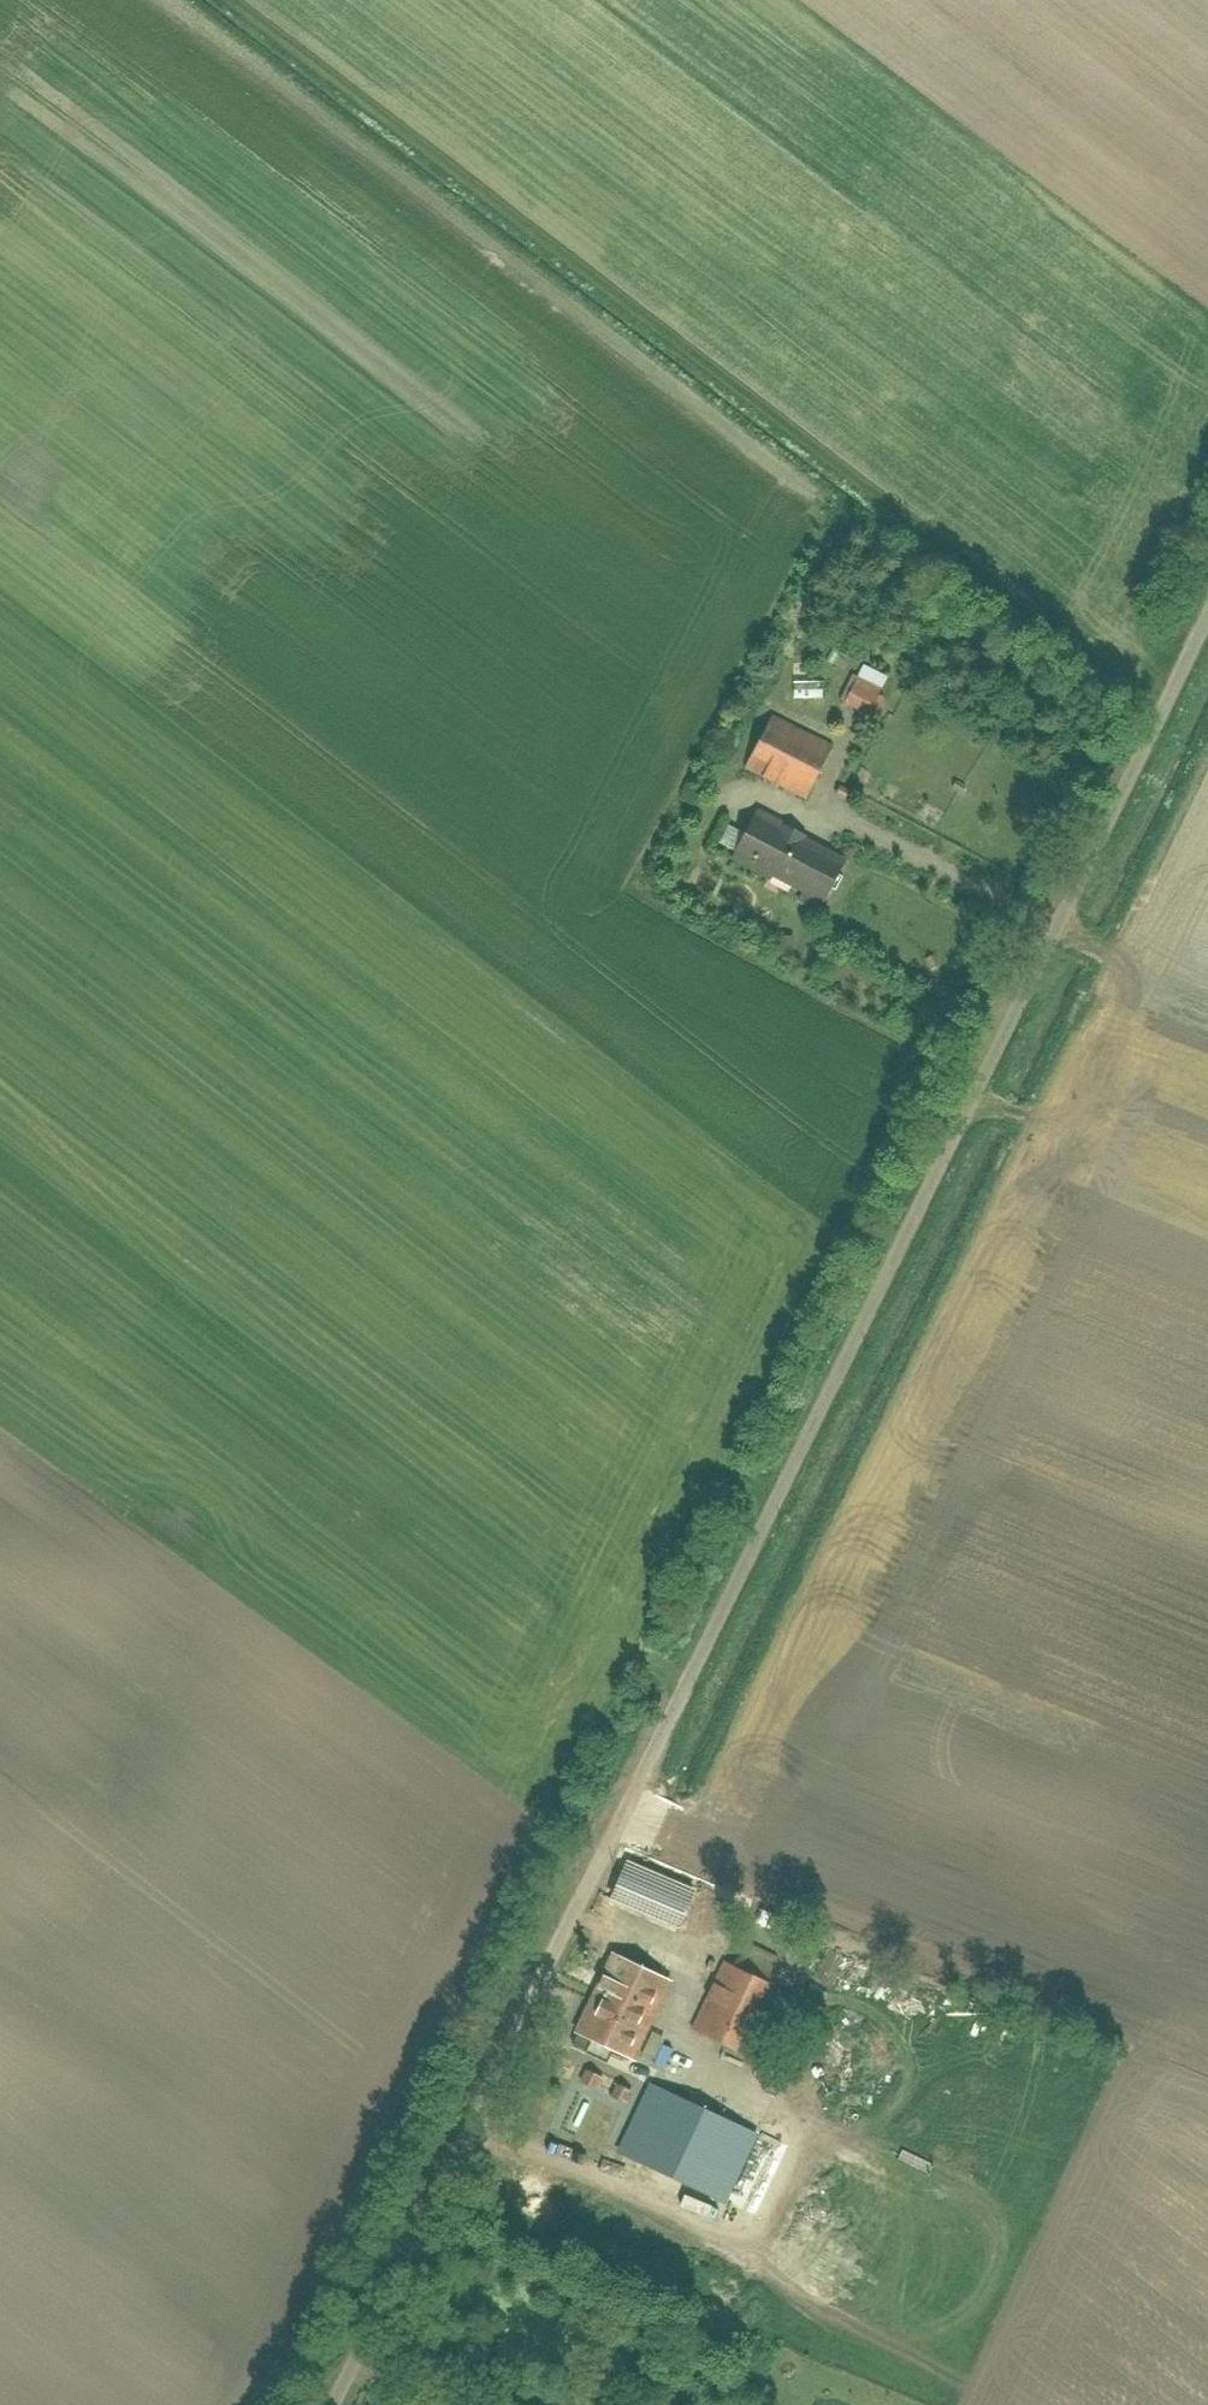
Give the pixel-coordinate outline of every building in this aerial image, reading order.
[(850,684),(839,708),(864,719),(874,695),(850,684)] [(767,722),(742,774),(804,804),(829,751),(767,722)] [(751,821),(728,867),(810,907),(833,861),(751,821)] [(608,1963),(572,2038),(632,2066),(667,1991),(608,1963)] [(719,1972),(687,2037),(726,2056),(758,1991),(719,1972)] [(812,2037),(802,2058),(834,2073),(844,2051),(812,2037)] [(764,2144),(644,2090),(612,2160),(732,2215),(764,2144)]
